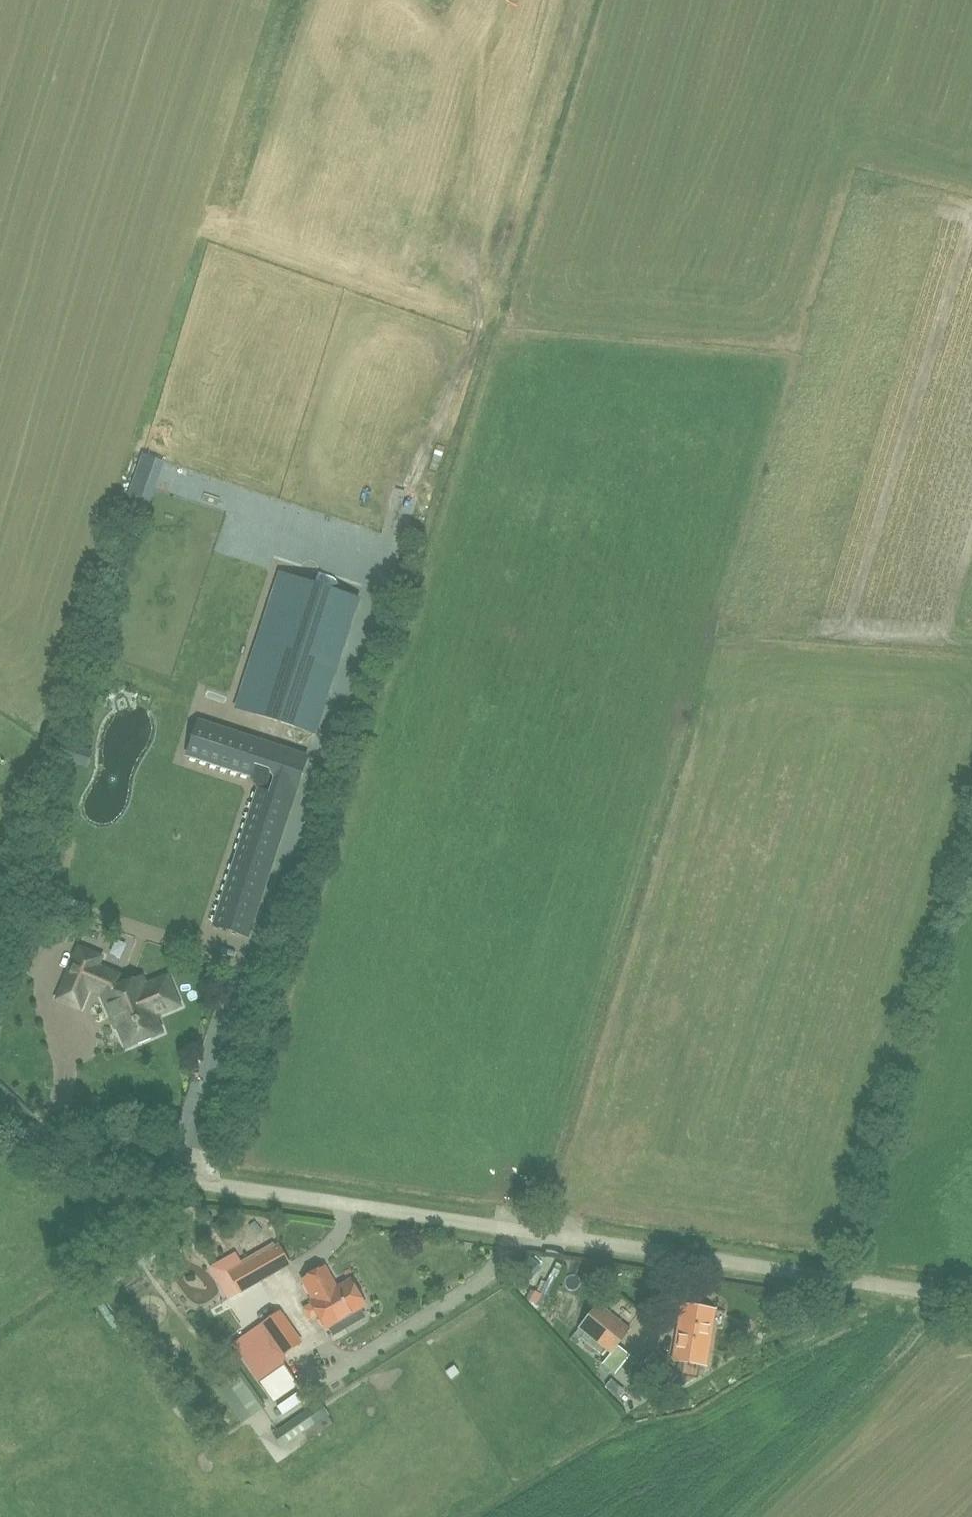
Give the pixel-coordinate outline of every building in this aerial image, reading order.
[(140,503),(157,458),(143,453),(127,499),(140,503)] [(282,573),(238,708),(314,733),(358,599),(282,573)] [(214,925),(249,936),(307,757),(199,721),(188,756),(251,776),(258,790),(214,925)] [(64,758),(78,763),(83,750),(69,745),(64,758)] [(279,859),(291,859),(292,845),(280,845),(279,859)] [(100,957),(79,948),(58,999),(79,1008),(90,982),(106,989),(108,992),(103,994),(111,1014),(114,1013),(124,1038),(133,1042),(153,1034),(158,1024),(156,1019),(180,1009),(167,977),(145,986),(142,978),(124,985),(119,976),(96,966),(100,957)] [(240,1290),(241,1293),(289,1264),(278,1246),(230,1274),(240,1290)] [(234,1255),(219,1264),(212,1268),(230,1297),(240,1290),(230,1274),(241,1267),(234,1255)] [(316,1300),(312,1302),(327,1327),(328,1327),(333,1336),(366,1317),(360,1308),(366,1304),(351,1279),(337,1287),(325,1266),(303,1280),(316,1300)] [(610,1352),(629,1330),(597,1305),(578,1327),(610,1352)] [(683,1305),(674,1361),(705,1366),(714,1310),(683,1305)] [(241,1341),(266,1377),(285,1364),(286,1354),(302,1342),(281,1312),(241,1341)] [(608,1362),(619,1374),(637,1358),(627,1346),(608,1362)] [(637,1371),(661,1390),(676,1372),(652,1352),(637,1371)] [(292,1365),(264,1380),(277,1403),(305,1388),(292,1365)] [(300,1394),(279,1407),(286,1418),(307,1405),(300,1394)] [(312,1427),(303,1413),(274,1433),(283,1447),(312,1427)]
